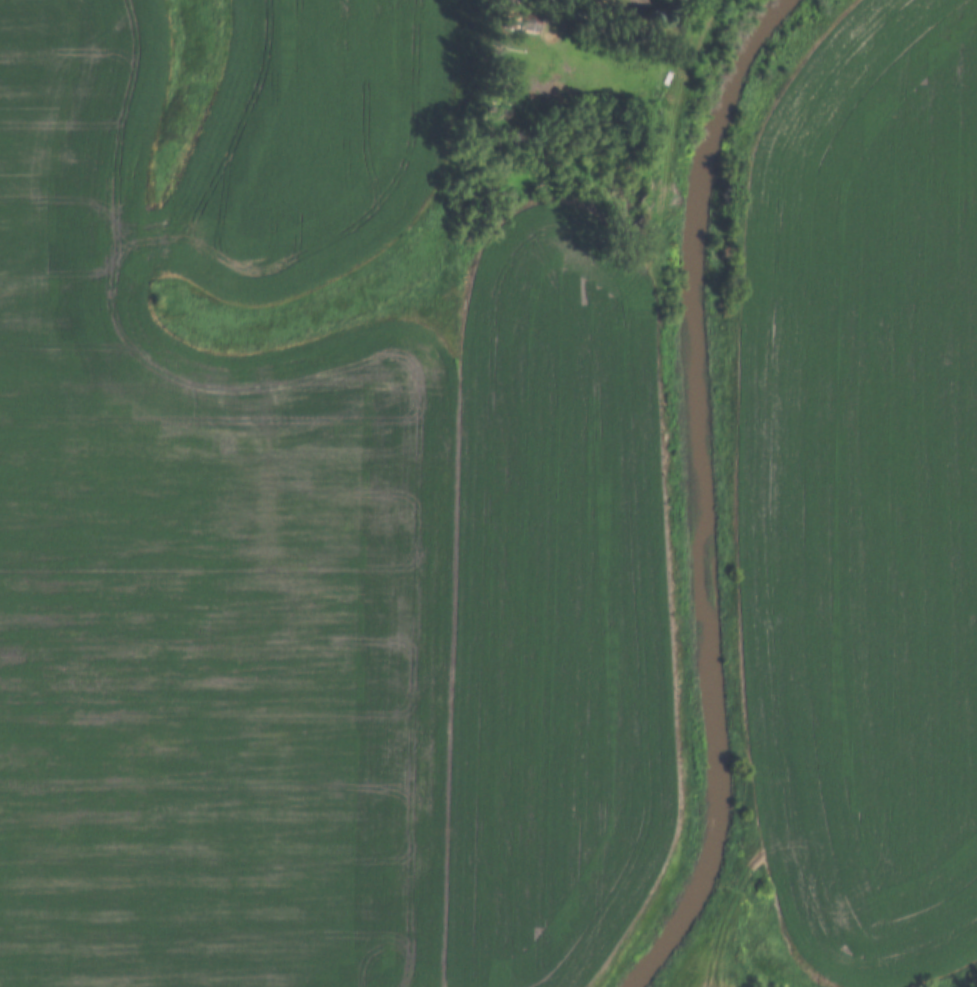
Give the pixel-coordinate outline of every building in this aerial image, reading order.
[(540,15),(537,33),(503,26),(506,9),(540,15)]
